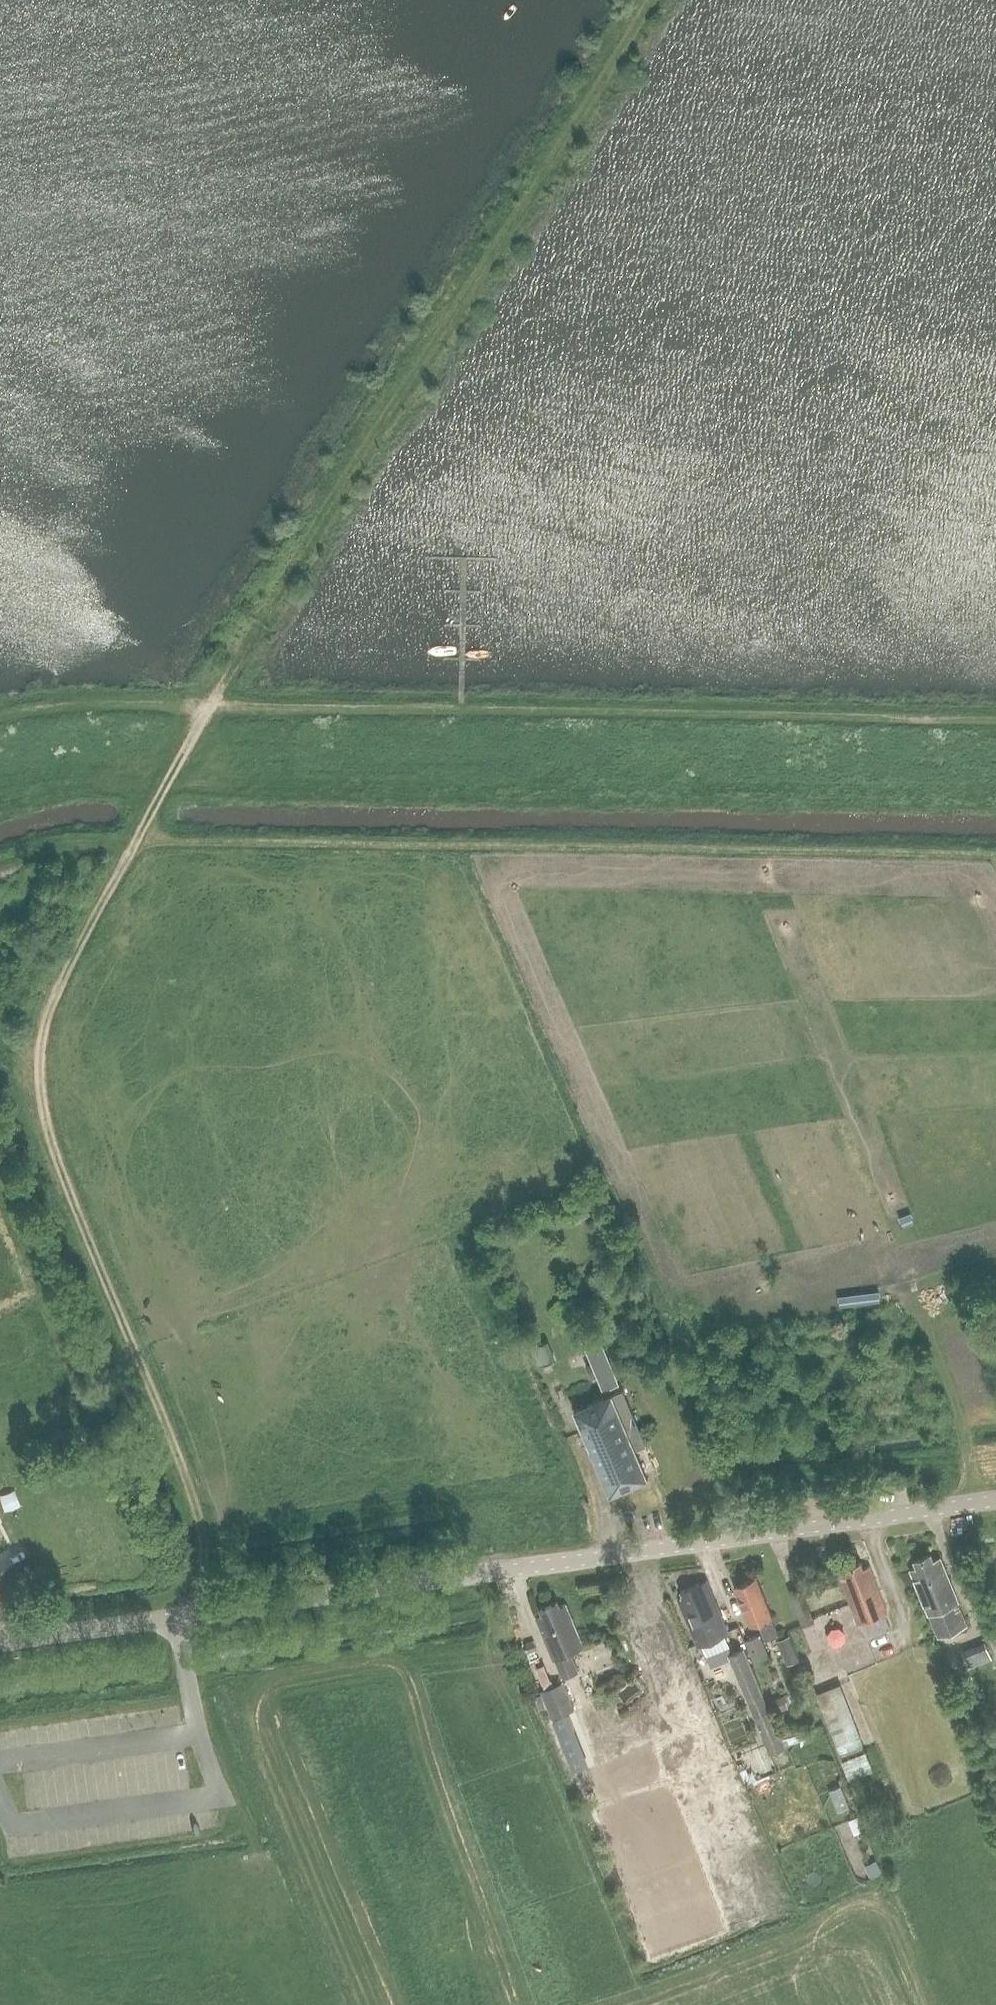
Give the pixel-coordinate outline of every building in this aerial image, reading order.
[(594,1324),(579,1330),(592,1363),(586,1365),(592,1379),(598,1376),(604,1391),(620,1384),(594,1324)] [(636,1450),(646,1445),(623,1390),(575,1410),(610,1495),(648,1480),(636,1450)] [(910,1567),(930,1614),(940,1636),(969,1623),(959,1601),(960,1600),(939,1554),(933,1557),(931,1551),(914,1558),(917,1563),(910,1567)] [(865,1635),(890,1626),(885,1613),(885,1610),(870,1570),(868,1566),(863,1568),(861,1561),(843,1568),(845,1574),(839,1576),(858,1623),(861,1623),(865,1635)] [(766,1638),(779,1633),(771,1615),(773,1614),(756,1576),(735,1585),(752,1623),(758,1620),(766,1638)] [(698,1643),(728,1631),(709,1584),(701,1587),(699,1582),(681,1589),(684,1596),(679,1597),(698,1643)] [(789,1591),(803,1625),(813,1621),(800,1587),(789,1591)] [(571,1651),(585,1645),(565,1602),(562,1603),(558,1600),(540,1608),(542,1612),(536,1615),(555,1656),(556,1657),(565,1675),(566,1675),(579,1669),(571,1651)] [(760,1632),(744,1639),(755,1665),(771,1658),(760,1632)] [(796,1632),(779,1639),(789,1664),(806,1657),(796,1632)] [(534,1641),(523,1645),(527,1654),(537,1650),(534,1641)] [(984,1641),(960,1651),(967,1667),(991,1657),(984,1641)] [(770,1710),(744,1648),(729,1654),(754,1716),(770,1710)] [(565,1680),(543,1689),(540,1690),(542,1694),(534,1697),(540,1710),(547,1707),(552,1718),(584,1705),(581,1698),(582,1697),(578,1686),(569,1689),(565,1680)] [(840,1756),(864,1747),(841,1685),(817,1694),(840,1756)] [(784,1696),(771,1700),(775,1713),(788,1708),(784,1696)] [(553,1722),(573,1772),(589,1765),(569,1715),(553,1722)] [(855,1777),(880,1767),(871,1748),(847,1758),(855,1777)]
